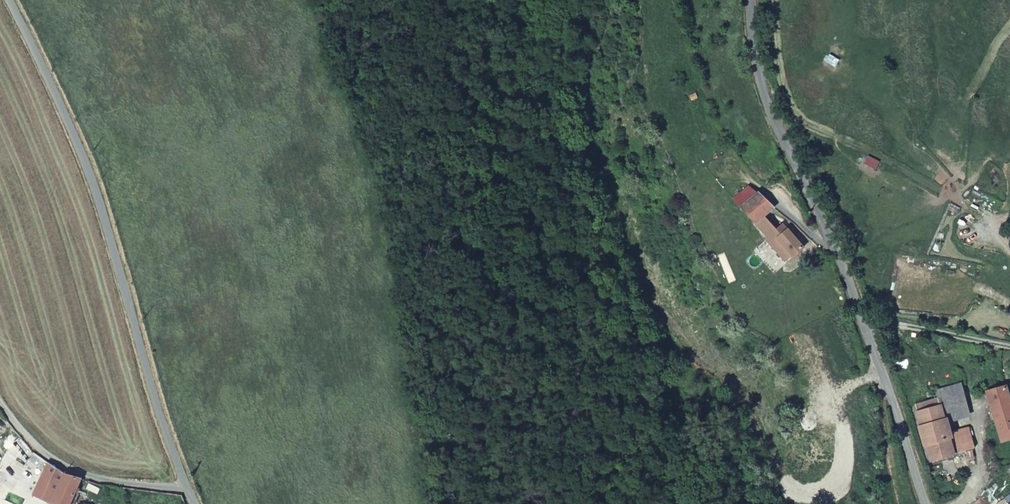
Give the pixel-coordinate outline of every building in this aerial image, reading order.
[(758,193),(740,207),(767,239),(766,240),(785,263),(802,249),(783,226),(777,229),(766,216),(772,210),(758,193)] [(940,404),(964,397),(961,383),(936,390),(940,404)] [(978,393),(993,443),(1009,438),(1009,398),(1006,385),(978,393)] [(969,414),(964,397),(940,404),(945,421),(969,414)] [(955,455),(975,448),(969,427),(949,433),(945,421),(940,404),(911,412),(928,465),(956,456),(955,455)] [(28,459),(33,453),(22,439),(16,444),(28,459)] [(81,477),(65,473),(49,464),(37,489),(35,488),(31,495),(49,503),(70,503),(81,477)]
